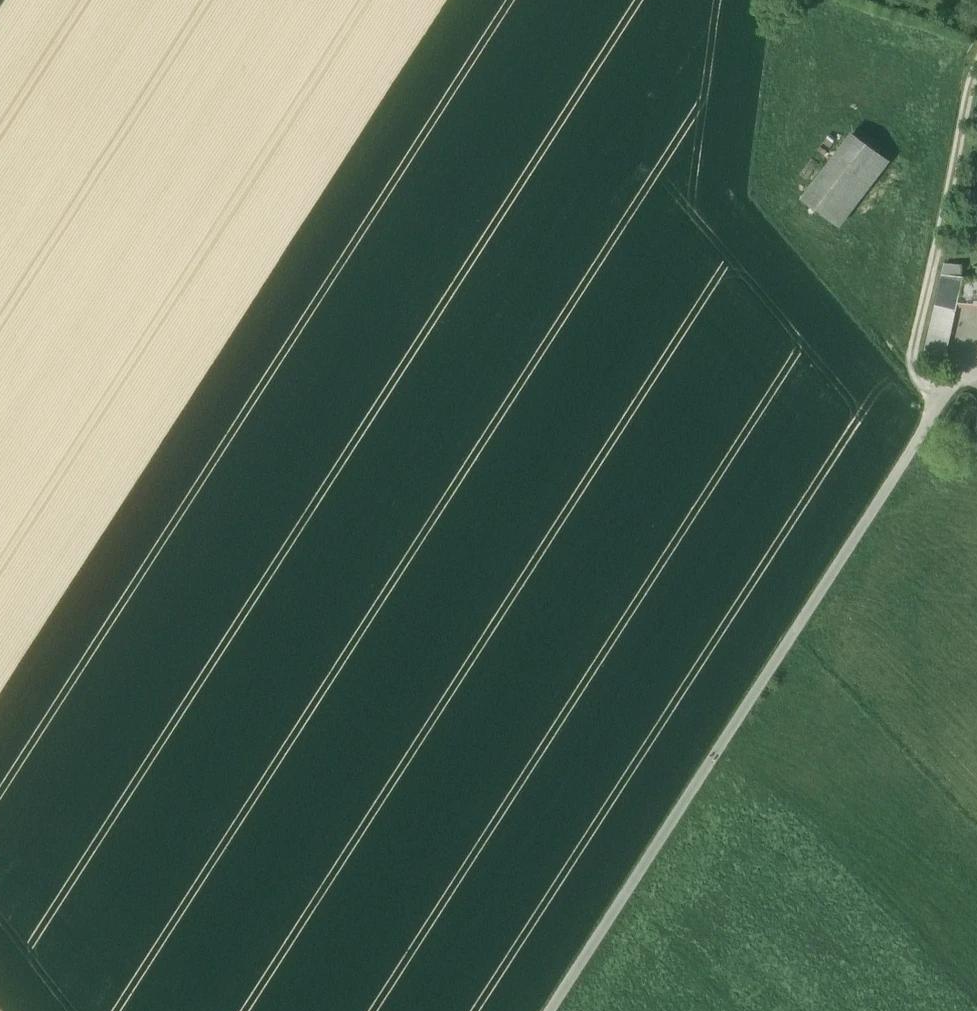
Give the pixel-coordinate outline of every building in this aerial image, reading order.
[(853,131),(803,199),(829,219),(878,155),(853,131)] [(942,275),(935,306),(956,311),(958,304),(976,305),(976,278),(942,275)] [(956,311),(935,306),(922,360),(943,365),(956,311)]
